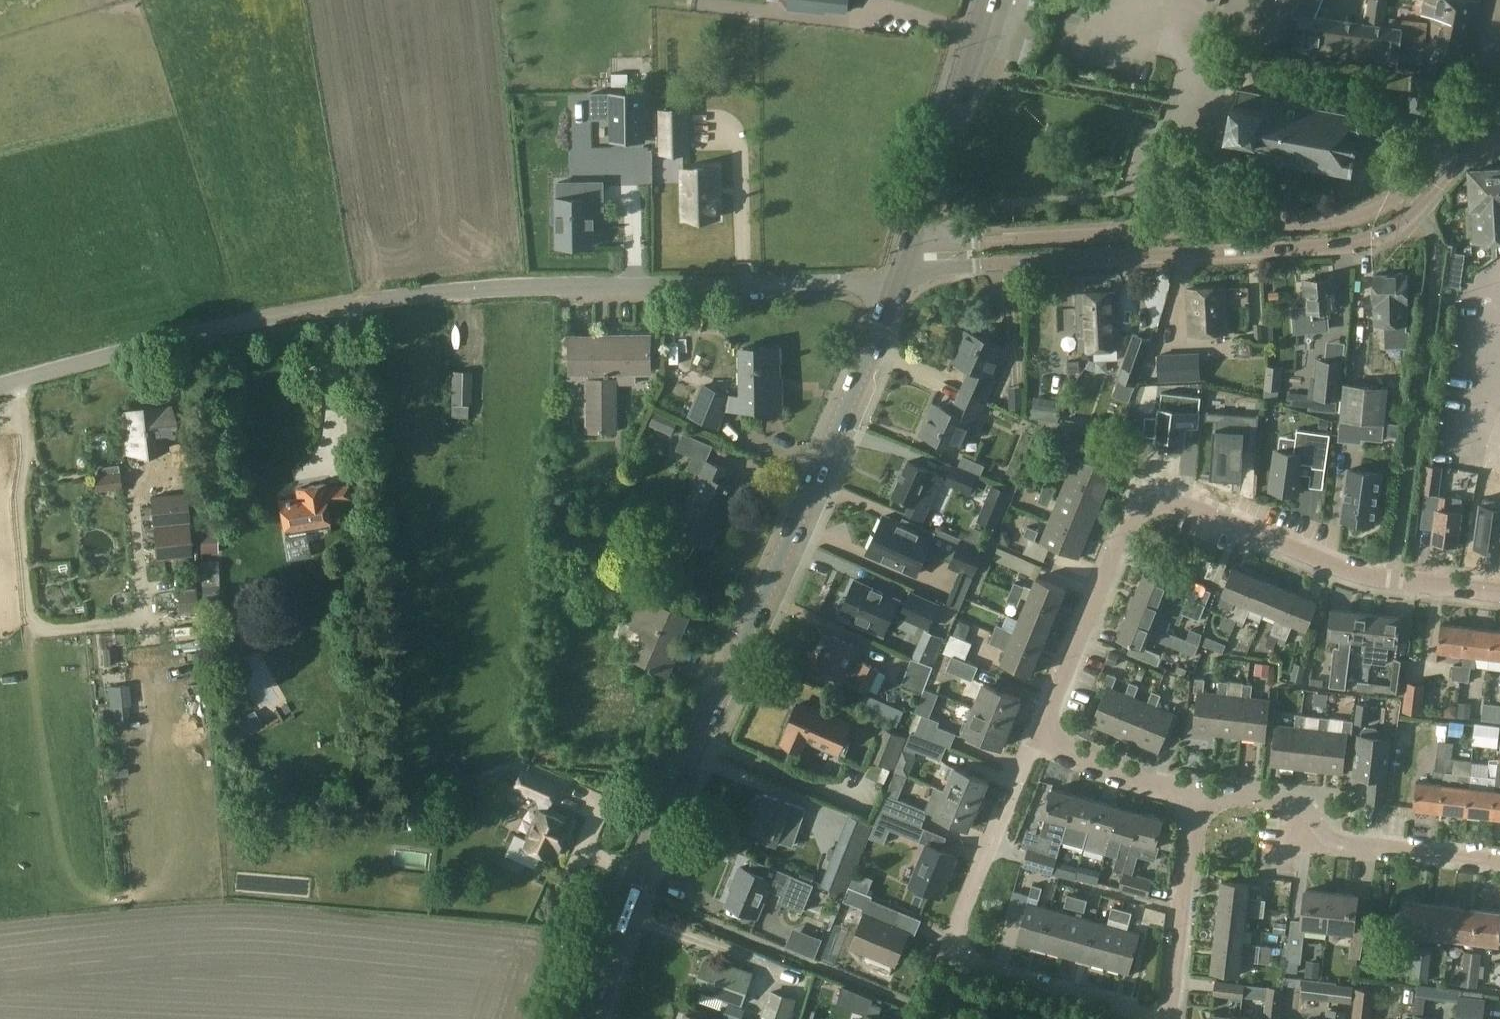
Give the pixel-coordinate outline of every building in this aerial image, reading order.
[(787,8),(834,13),(836,0),(787,0),(787,8)] [(1304,0),(1265,0),(1245,49),(1283,54),(1283,53),(1286,54),(1294,33),(1290,32),(1304,0)] [(1286,54),(1399,69),(1401,50),(1403,39),(1404,29),(1382,26),(1385,0),(1370,0),(1366,24),(1307,17),(1307,22),(1298,21),(1298,26),(1297,33),(1294,33),(1286,54)] [(1399,69),(1414,71),(1421,71),(1423,72),(1425,56),(1468,63),(1470,63),(1474,40),(1479,12),(1481,2),(1472,0),(1430,0),(1427,16),(1431,17),(1429,32),(1427,42),(1403,39),(1401,50),(1399,69)] [(1442,109),(1444,76),(1436,75),(1421,75),(1421,71),(1414,71),(1413,84),(1411,84),(1410,89),(1412,89),(1411,110),(1434,111),(1442,109)] [(1258,140),(1230,134),(1227,148),(1255,153),(1255,155),(1259,156),(1259,154),(1279,158),(1279,159),(1282,160),(1282,158),(1303,162),(1303,164),(1306,165),(1306,163),(1326,167),(1326,169),(1330,169),(1330,168),(1350,171),(1350,173),(1353,174),(1353,172),(1355,172),(1356,169),(1354,169),(1357,153),(1359,154),(1359,151),(1357,151),(1360,135),(1362,135),(1363,132),(1361,132),(1364,117),(1366,117),(1366,114),(1364,114),(1365,112),(1361,111),(1360,113),(1341,109),(1341,107),(1338,107),(1338,108),(1317,104),(1317,103),(1314,102),(1314,104),(1293,100),(1294,98),(1291,97),(1291,99),(1271,95),(1271,94),(1268,93),(1267,95),(1239,89),(1236,104),(1264,109),(1258,140)] [(644,141),(644,93),(611,93),(611,94),(591,94),(591,119),(611,119),(611,141),(644,141)] [(1258,140),(1264,109),(1236,104),(1233,103),(1227,134),(1230,134),(1258,140)] [(660,134),(662,134),(663,153),(684,153),(683,110),(661,111),(662,129),(660,129),(660,134)] [(683,170),(685,218),(718,218),(717,169),(683,170)] [(1474,243),(1497,242),(1494,171),(1471,172),(1474,243)] [(593,246),(593,212),(603,212),(603,182),(585,182),(585,198),(556,199),(556,206),(552,206),(552,223),(557,223),(557,247),(593,246)] [(1449,245),(1449,248),(1444,284),(1459,286),(1465,247),(1449,245)] [(1408,304),(1408,303),(1409,303),(1408,276),(1390,276),(1390,275),(1375,275),(1375,303),(1375,304),(1376,304),(1376,325),(1386,325),(1386,348),(1411,348),(1411,331),(1408,331),(1408,304)] [(1308,307),(1294,308),(1296,332),(1328,329),(1326,311),(1334,310),(1334,308),(1338,307),(1337,297),(1334,298),(1333,279),(1306,281),(1308,307)] [(1227,334),(1225,288),(1187,289),(1190,335),(1227,334)] [(1080,350),(1100,349),(1098,293),(1078,294),(1080,350)] [(1098,293),(1100,349),(1120,348),(1118,293),(1098,293)] [(960,390),(987,402),(998,378),(991,375),(1004,348),(967,332),(954,360),(970,367),(960,390)] [(1153,340),(1133,333),(1117,380),(1137,387),(1153,340)] [(651,373),(651,337),(569,337),(569,374),(589,374),(589,380),(588,380),(588,433),(615,433),(615,380),(614,380),(613,373),(651,373)] [(742,408),(782,408),(781,379),(779,379),(779,348),(741,349),(742,394),(729,394),(701,383),(688,416),(719,429),(726,411),(742,411),(742,408)] [(1159,382),(1200,380),(1199,352),(1158,354),(1159,382)] [(1310,377),(1308,396),(1335,400),(1339,356),(1319,354),(1316,377),(1310,377)] [(468,404),(471,404),(472,372),(451,371),(450,404),(450,418),(467,418),(468,404)] [(1345,385),(1342,422),(1385,426),(1389,389),(1345,385)] [(977,425),(987,402),(960,390),(950,412),(934,405),(921,433),(958,449),(970,422),(977,425)] [(1156,437),(1155,445),(1183,448),(1187,418),(1199,419),(1201,396),(1161,391),(1159,417),(1146,415),(1143,435),(1156,437)] [(141,456),(151,455),(150,449),(164,448),(162,425),(171,424),(169,409),(125,413),(130,451),(141,450),(141,456)] [(652,411),(646,426),(668,433),(673,417),(660,413),(660,414),(652,411)] [(1215,419),(1208,476),(1236,480),(1240,451),(1253,452),(1257,425),(1215,419)] [(1081,424),(1047,420),(1045,436),(1080,440),(1081,424)] [(1362,439),(1384,440),(1385,426),(1342,422),(1340,441),(1362,443),(1362,439)] [(1312,467),(1325,469),(1330,434),(1297,430),(1296,439),(1294,453),(1278,451),(1275,450),(1270,490),(1298,494),(1302,463),(1312,465),(1312,467)] [(692,457),(687,469),(701,475),(676,532),(712,548),(737,490),(727,485),(733,471),(707,460),(713,446),(683,433),(676,450),(692,457)] [(1059,449),(1055,459),(1067,463),(1070,454),(1059,449)] [(1069,478),(1106,494),(1116,472),(1078,456),(1069,478)] [(912,504),(907,513),(923,520),(943,476),(909,461),(894,496),(912,504)] [(978,490),(983,478),(978,476),(979,475),(953,465),(944,484),(970,495),(973,488),(978,490)] [(1441,468),(1424,465),(1421,487),(1438,489),(1441,468)] [(118,467),(98,470),(99,476),(93,477),(95,491),(121,487),(118,467)] [(1350,470),(1343,520),(1375,525),(1375,522),(1380,521),(1381,508),(1378,506),(1382,474),(1350,470)] [(1097,515),(1106,494),(1069,478),(1060,499),(1097,515)] [(1042,492),(1053,496),(1057,488),(1046,483),(1042,492)] [(297,498),(279,501),(283,528),(285,527),(288,526),(290,536),(285,537),(289,559),(311,555),(306,524),(328,520),(325,503),(349,498),(347,486),(324,490),(323,484),(296,489),(297,498)] [(995,528),(1010,491),(993,484),(978,521),(995,528)] [(1049,507),(1053,496),(1042,492),(1037,502),(1049,507)] [(197,558),(197,551),(192,551),(187,493),(150,496),(156,559),(156,560),(190,556),(190,559),(197,558)] [(1440,497),(1433,541),(1458,545),(1462,512),(1463,501),(1440,497)] [(1477,546),(1499,550),(1499,500),(1484,498),(1477,546)] [(1089,536),(1097,515),(1060,499),(1051,521),(1089,536)] [(935,533),(909,521),(906,526),(884,516),(868,553),(916,574),(935,533)] [(1089,536),(1051,521),(1042,543),(1079,559),(1089,536)] [(1039,531),(1027,526),(1023,536),(1035,541),(1039,531)] [(984,550),(962,540),(952,562),(974,572),(984,550)] [(998,548),(993,559),(994,560),(998,562),(1021,571),(1026,559),(998,548)] [(1030,553),(1027,564),(1047,569),(1050,558),(1030,553)] [(218,560),(201,561),(202,599),(220,598),(218,560)] [(1236,619),(1254,578),(1232,569),(1221,594),(1235,600),(1229,616),(1236,619)] [(1170,585),(1145,574),(1136,595),(1162,605),(1188,616),(1199,620),(1211,592),(1205,589),(1200,603),(1186,597),(1183,602),(1166,595),(1170,585)] [(1028,599),(1057,611),(1066,590),(1037,578),(1032,588),(1025,585),(1025,587),(1014,582),(1010,592),(1021,597),(1028,599)] [(1264,612),(1275,587),(1254,578),(1236,619),(1244,622),(1250,607),(1264,612)] [(855,580),(848,597),(842,598),(839,606),(842,610),(841,613),(867,625),(866,628),(884,635),(894,612),(929,628),(939,604),(911,592),(906,604),(899,601),(900,600),(855,580)] [(1278,636),(1296,596),(1275,587),(1264,612),(1277,618),(1271,633),(1278,636)] [(175,589),(177,614),(198,612),(196,588),(175,589)] [(1018,606),(1021,597),(1010,592),(1007,601),(1018,606)] [(1162,605),(1136,595),(1127,616),(1153,627),(1153,626),(1158,613),(1177,621),(1185,625),(1188,616),(1162,605)] [(1296,596),(1278,636),(1286,640),(1292,625),(1306,630),(1317,605),(1296,596)] [(639,648),(635,658),(668,674),(675,659),(671,657),(689,616),(645,597),(632,625),(620,621),(614,636),(639,648)] [(1049,632),(1057,611),(1028,599),(1019,620),(1049,632)] [(1352,639),(1356,612),(1333,609),(1329,636),(1343,638),(1342,649),(1335,648),(1331,685),(1346,687),(1349,670),(1349,660),(1352,639)] [(1371,663),(1372,663),(1375,642),(1379,615),(1356,612),(1352,639),(1363,641),(1362,650),(1364,650),(1363,662),(1371,663)] [(1375,642),(1372,663),(1382,664),(1385,644),(1398,645),(1402,618),(1379,615),(1375,642)] [(1172,634),(1153,626),(1153,627),(1127,616),(1118,637),(1132,643),(1128,653),(1158,665),(1162,655),(1144,648),(1149,637),(1195,656),(1199,645),(1187,640),(1172,634)] [(1040,653),(1049,632),(1019,620),(1014,632),(1008,629),(997,625),(993,634),(1040,653)] [(1438,651),(1463,654),(1464,654),(1468,628),(1441,625),(1438,651)] [(1476,656),(1490,657),(1493,631),(1468,628),(1464,654),(1463,654),(1462,666),(1463,666),(1461,681),(1469,682),(1471,667),(1474,668),(1476,656)] [(1191,629),(1187,640),(1199,645),(1203,633),(1191,629)] [(1493,631),(1490,657),(1499,658),(1499,631),(1493,631)] [(1031,674),(1040,653),(993,634),(989,643),(1000,648),(1001,648),(1006,650),(1001,662),(1031,674)] [(827,654),(823,652),(815,667),(844,681),(844,679),(854,683),(853,685),(867,692),(877,670),(863,663),(862,665),(856,662),(862,650),(835,637),(827,654)] [(1215,650),(1218,641),(1206,637),(1203,645),(1215,650)] [(111,665),(110,648),(102,649),(103,666),(111,665)] [(972,681),(978,667),(952,656),(946,670),(972,681)] [(1409,660),(1394,658),(1390,685),(1390,692),(1393,692),(1405,693),(1409,660)] [(912,659),(901,686),(923,694),(933,667),(912,659)] [(1256,663),(1255,675),(1269,676),(1270,664),(1256,663)] [(1454,665),(1452,680),(1461,681),(1463,666),(1462,666),(1454,665)] [(1091,724),(1114,734),(1129,696),(1125,695),(1112,689),(1117,677),(1108,673),(1103,686),(1106,687),(1091,724)] [(1194,732),(1218,735),(1222,694),(1205,692),(1206,680),(1196,679),(1195,691),(1198,692),(1194,732)] [(1370,683),(1358,681),(1357,693),(1369,694),(1370,683)] [(1129,696),(1114,734),(1136,743),(1151,705),(1147,704),(1134,698),(1139,686),(1130,682),(1125,695),(1129,696)] [(1246,697),(1248,685),(1224,682),(1222,694),(1218,735),(1242,738),(1246,697)] [(1423,715),(1426,684),(1407,682),(1403,713),(1423,715)] [(1390,692),(1390,685),(1370,683),(1369,694),(1393,696),(1393,692),(1390,692)] [(129,684),(110,686),(112,707),(131,705),(129,684)] [(975,708),(1011,723),(1021,699),(985,684),(975,708)] [(1174,715),(1156,707),(1161,695),(1152,691),(1147,704),(1151,705),(1136,743),(1159,752),(1174,715)] [(1266,740),(1271,700),(1246,697),(1242,738),(1266,740)] [(1371,705),(1357,703),(1354,723),(1369,725),(1371,705)] [(782,743),(801,752),(806,739),(816,743),(815,745),(837,755),(851,724),(813,708),(812,710),(799,704),(793,716),(790,715),(786,724),(789,725),(787,730),(782,743)] [(1001,748),(1011,723),(975,708),(969,723),(964,721),(960,731),(965,732),(1001,748)] [(922,714),(914,733),(947,746),(950,748),(956,734),(938,726),(940,721),(922,714)] [(1271,764),(1296,767),(1300,727),(1304,727),(1306,715),(1296,714),(1295,726),(1276,724),(1271,764)] [(131,727),(129,717),(113,718),(114,729),(131,727)] [(1300,727),(1296,767),(1319,770),(1324,730),(1328,730),(1330,718),(1320,717),(1318,729),(1304,727),(1300,727)] [(1343,772),(1348,734),(1352,735),(1353,721),(1344,720),(1342,732),(1328,730),(1324,730),(1319,770),(1343,772)] [(1449,725),(1448,733),(1448,737),(1461,739),(1464,723),(1450,721),(1449,725)] [(1448,733),(1449,725),(1443,724),(1441,732),(1448,733)] [(872,761),(894,770),(907,737),(886,728),(872,761)] [(941,761),(947,746),(914,733),(911,732),(905,746),(941,761)] [(1474,735),(1473,757),(1498,758),(1499,736),(1474,735)] [(1372,776),(1368,805),(1381,807),(1389,739),(1360,736),(1355,774),(1372,776)] [(1413,808),(1440,811),(1443,784),(1446,757),(1448,742),(1438,741),(1435,770),(1433,770),(1432,783),(1416,781),(1413,808)] [(1492,817),(1499,818),(1499,750),(1497,763),(1498,763),(1496,777),(1495,791),(1492,817)] [(1454,758),(1446,757),(1443,784),(1440,811),(1466,814),(1469,788),(1470,774),(1453,772),(1454,758)] [(1498,763),(1497,763),(1489,762),(1487,776),(1470,774),(1469,788),(1466,814),(1492,817),(1495,791),(1496,777),(1498,763)] [(945,792),(977,806),(986,782),(955,769),(955,768),(949,765),(944,778),(950,780),(945,792)] [(549,802),(556,787),(520,770),(513,785),(537,796),(535,800),(537,803),(538,806),(538,809),(537,812),(525,839),(513,833),(505,853),(534,866),(540,853),(546,856),(550,846),(557,849),(569,823),(544,812),(549,801),(549,802)] [(926,810),(926,811),(928,812),(967,828),(977,806),(945,792),(936,788),(926,810)] [(1024,866),(1052,874),(1055,864),(1061,842),(1067,822),(1075,795),(1053,789),(1045,816),(1046,816),(1041,836),(1052,839),(1048,854),(1029,849),(1024,866)] [(881,811),(925,829),(925,828),(922,827),(928,812),(926,811),(926,810),(887,794),(880,810),(881,810),(881,811)] [(806,809),(764,795),(763,798),(759,797),(755,802),(753,808),(752,815),(756,817),(751,831),(763,836),(761,840),(766,843),(771,845),(776,845),(778,841),(792,846),(806,809)] [(1083,848),(1084,848),(1089,828),(1097,801),(1075,795),(1067,822),(1061,842),(1070,844),(1071,841),(1084,845),(1083,848)] [(1106,854),(1112,834),(1119,807),(1097,801),(1089,828),(1084,848),(1086,843),(1099,846),(1097,852),(1106,854)] [(1123,872),(1124,872),(1125,872),(1128,860),(1134,840),(1141,813),(1119,807),(1112,834),(1122,837),(1117,857),(1114,869),(1123,872)] [(919,842),(925,829),(881,811),(872,832),(882,836),(886,828),(919,842)] [(1140,857),(1141,853),(1157,857),(1160,848),(1156,847),(1164,819),(1141,813),(1134,840),(1128,860),(1125,872),(1124,872),(1119,889),(1148,897),(1153,880),(1132,874),(1137,856),(1140,857)] [(926,845),(909,885),(939,897),(956,857),(926,845)] [(753,859),(749,870),(740,866),(734,881),(736,882),(727,905),(757,917),(769,889),(782,894),(779,901),(803,911),(814,883),(753,859)] [(1068,868),(1055,864),(1052,874),(1065,877),(1068,868)] [(844,893),(851,874),(834,868),(827,886),(844,893)] [(1097,883),(1100,874),(1078,868),(1076,877),(1097,883)] [(1220,903),(1265,909),(1266,900),(1261,900),(1263,885),(1251,884),(1251,883),(1223,880),(1220,903)] [(1039,899),(1042,888),(1032,885),(1029,897),(1039,899)] [(870,902),(865,914),(851,947),(893,965),(907,932),(896,927),(902,912),(872,899),(873,896),(852,887),(847,899),(862,906),(864,900),(870,902)] [(1303,921),(1302,926),(1305,926),(1328,929),(1332,893),(1306,890),(1303,921)] [(1332,893),(1328,929),(1352,932),(1354,932),(1355,922),(1358,896),(1332,893)] [(1074,909),(1078,897),(1068,895),(1064,906),(1074,909)] [(1078,897),(1074,909),(1084,912),(1088,900),(1078,897)] [(1425,935),(1429,904),(1403,901),(1400,932),(1425,935)] [(1015,942),(1039,949),(1050,908),(1027,902),(1015,942)] [(1264,917),(1265,909),(1220,903),(1218,926),(1245,929),(1247,915),(1264,917)] [(1449,938),(1453,907),(1429,904),(1425,935),(1449,938)] [(1109,919),(1119,922),(1122,910),(1112,907),(1109,919)] [(1474,941),(1477,910),(1453,907),(1449,938),(1474,941)] [(1061,955),(1073,915),(1050,908),(1039,949),(1061,955)] [(1129,924),(1132,913),(1122,910),(1119,922),(1129,924)] [(1474,941),(1499,944),(1499,934),(1499,913),(1477,910),(1474,941)] [(1083,962),(1095,921),(1073,915),(1061,955),(1083,962)] [(1106,968),(1117,927),(1095,921),(1083,962),(1106,968)] [(1244,944),(1245,929),(1218,926),(1215,949),(1243,952),(1260,954),(1270,955),(1271,947),(1244,944)] [(1117,927),(1106,968),(1129,975),(1141,934),(1117,927)] [(1303,952),(1304,942),(1303,942),(1289,940),(1288,950),(1287,961),(1300,963),(1301,963),(1303,952)] [(1307,941),(1306,950),(1327,953),(1328,945),(1307,941)] [(1362,957),(1364,945),(1352,944),(1351,955),(1362,957)] [(1420,981),(1424,947),(1415,946),(1412,980),(1420,981)] [(1424,947),(1420,981),(1427,982),(1431,948),(1424,947)] [(1269,964),(1270,955),(1260,954),(1243,952),(1215,949),(1212,972),(1240,976),(1242,961),(1269,964)] [(1468,986),(1472,952),(1465,951),(1461,986),(1468,986)] [(1472,952),(1468,986),(1477,987),(1481,953),(1472,952)] [(705,961),(695,989),(741,1004),(751,974),(730,967),(729,969),(705,961)] [(1287,961),(1286,969),(1299,971),(1300,963),(1287,961)] [(1243,999),(1243,996),(1245,984),(1215,980),(1213,996),(1243,999)] [(1354,986),(1327,983),(1304,981),(1302,998),(1352,1003),(1354,986)] [(1243,996),(1251,997),(1252,990),(1255,991),(1266,992),(1264,1017),(1278,1018),(1280,1018),(1283,988),(1267,986),(1245,984),(1243,996)] [(1374,989),(1358,987),(1354,1018),(1371,1018),(1374,989)] [(797,999),(770,990),(761,1016),(763,1017),(762,1018),(790,1018),(797,999)] [(1483,999),(1458,996),(1455,1018),(1481,1018),(1483,999)] [(1345,1011),(1330,1010),(1329,1018),(1345,1018),(1345,1011)]
